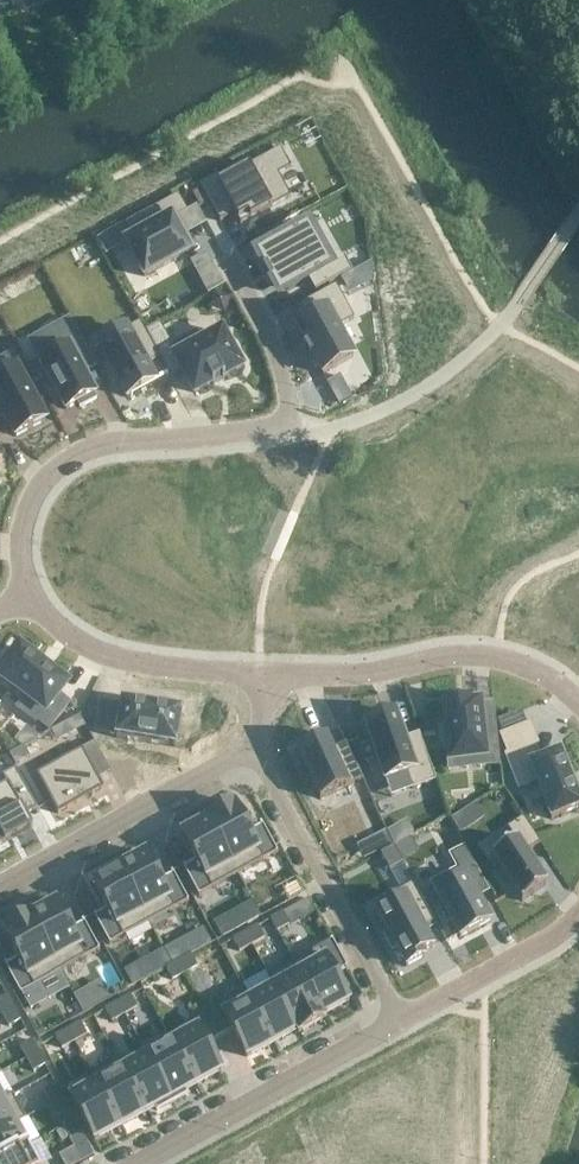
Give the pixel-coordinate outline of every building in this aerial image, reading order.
[(216,176),(199,185),(220,222),(234,214),(240,225),(242,224),(239,220),(249,214),(251,219),(290,197),(278,175),(291,168),(280,149),(219,182),(216,176)] [(178,195),(95,240),(104,257),(126,245),(144,277),(190,252),(173,220),(187,212),(178,195)] [(306,227),(256,254),(271,282),(280,277),(287,291),(308,279),(315,292),(356,269),(348,255),(327,266),(306,227)] [(212,265),(197,272),(208,293),(223,285),(212,265)] [(306,321),(296,327),(322,375),(353,358),(337,328),(354,319),(336,286),(298,306),(306,321)] [(63,342),(36,356),(66,410),(77,404),(80,408),(96,399),(76,362),(88,355),(69,319),(54,327),(63,342)] [(139,322),(98,345),(108,364),(103,366),(113,385),(118,382),(126,397),(154,382),(146,367),(159,359),(145,331),(139,322)] [(158,324),(145,331),(159,359),(171,379),(183,372),(194,394),(211,384),(212,386),(214,385),(213,383),(221,379),(222,380),(224,379),(223,378),(240,369),(238,365),(243,362),(233,345),(229,347),(221,333),(202,344),(196,333),(171,347),(158,324)] [(0,408),(16,437),(45,422),(15,367),(0,376),(0,408)] [(0,674),(0,678),(43,711),(35,721),(49,732),(70,704),(58,695),(66,684),(19,649),(16,652),(12,649),(1,665),(5,667),(0,674)] [(99,703),(95,732),(116,735),(116,738),(175,747),(181,711),(122,701),(121,706),(99,703)] [(447,722),(443,722),(445,743),(450,743),(452,761),(498,755),(494,715),(480,717),(479,703),(469,704),(469,701),(445,704),(447,722)] [(412,789),(435,781),(421,741),(407,747),(395,713),(365,724),(385,781),(406,773),(412,789)] [(500,736),(508,755),(505,756),(519,789),(536,782),(551,819),(578,808),(578,800),(560,752),(541,760),(535,746),(537,746),(529,725),(500,736)] [(326,736),(297,750),(320,799),(363,779),(346,743),(332,750),(326,736)] [(81,750),(36,775),(57,814),(103,789),(81,750)] [(3,775),(8,783),(0,787),(0,845),(32,828),(26,816),(37,809),(15,769),(3,775)] [(233,803),(207,817),(238,874),(275,853),(276,854),(277,853),(261,823),(259,824),(260,826),(248,832),(233,803)] [(206,819),(181,833),(196,861),(185,867),(184,865),(182,866),(198,896),(200,895),(238,874),(207,817),(205,818),(206,819)] [(515,840),(491,856),(501,871),(497,874),(508,890),(512,887),(522,902),(547,885),(526,853),(540,844),(523,818),(507,828),(515,840)] [(457,869),(430,883),(442,904),(437,906),(447,923),(451,921),(460,937),(489,922),(469,885),(482,879),(464,846),(449,854),(457,869)] [(117,862),(116,863),(148,923),(186,902),(188,901),(172,872),(170,873),(171,875),(159,881),(144,853),(119,867),(117,862)] [(103,876),(92,882),(107,910),(96,916),(95,914),(93,915),(109,945),(111,944),(111,943),(148,923),(116,863),(113,865),(101,872),(103,876)] [(403,898),(376,913),(386,931),(382,933),(392,951),(396,948),(406,967),(424,957),(422,953),(433,947),(423,929),(435,922),(414,883),(399,891),(403,898)] [(30,914),(28,914),(59,971),(97,951),(99,950),(83,920),(81,921),(82,923),(71,929),(55,902),(30,915),(30,914)] [(283,913),(270,919),(276,931),(289,924),(283,913)] [(28,914),(2,929),(18,958),(7,965),(6,963),(4,964),(20,993),(22,992),(59,971),(28,914)] [(258,926),(245,933),(251,945),(264,938),(258,926)] [(245,933),(233,940),(239,951),(251,945),(245,933)] [(330,942),(293,962),(324,1018),(325,1018),(324,1015),(349,1001),(334,975),(345,969),(346,971),(348,970),(332,940),(330,941),(330,942)] [(162,951),(125,971),(133,986),(170,966),(162,951)] [(191,955),(178,962),(184,973),(197,966),(191,955)] [(178,962),(166,968),(172,980),(184,973),(178,962)] [(293,962),(268,975),(299,1032),(324,1018),(293,962)] [(244,989),(243,989),(272,1043),(296,1030),(298,1032),(299,1032),(268,975),(267,976),(273,986),(250,999),(244,989)] [(243,989),(205,1010),(220,1038),(232,1031),(246,1057),(272,1043),(243,989)] [(0,999),(0,1010),(2,1014),(13,1008),(6,995),(0,999)] [(130,996),(118,1003),(124,1014),(136,1007),(130,996)] [(118,1003),(105,1010),(111,1021),(124,1014),(118,1003)] [(13,1008),(2,1014),(9,1026),(20,1020),(13,1008)] [(170,1036),(169,1037),(195,1085),(221,1071),(207,1045),(220,1038),(205,1010),(190,1018),(196,1028),(172,1040),(170,1036)] [(80,1023),(68,1030),(74,1042),(86,1035),(80,1023)] [(68,1030),(55,1037),(61,1048),(74,1042),(68,1030)] [(169,1037),(144,1050),(172,1102),(187,1094),(185,1090),(195,1085),(169,1037)] [(31,1040),(20,1046),(26,1059),(38,1052),(31,1040)] [(117,1058),(116,1059),(145,1112),(154,1107),(157,1111),(172,1102),(144,1050),(142,1051),(145,1056),(122,1068),(117,1058)] [(38,1052),(26,1059),(33,1071),(45,1065),(38,1052)] [(116,1059),(91,1072),(120,1126),(145,1112),(116,1059)] [(95,1083),(70,1097),(94,1140),(120,1126),(91,1072),(90,1073),(95,1083)] [(56,1085),(44,1091),(51,1104),(62,1098),(56,1085)] [(13,1096),(12,1094),(2,1100),(0,1096),(0,1102),(13,1096)] [(0,1102),(0,1132),(25,1118),(13,1096),(0,1102)] [(62,1098),(51,1104),(58,1117),(69,1111),(62,1098)] [(0,1132),(0,1161),(27,1146),(16,1125),(26,1119),(25,1118),(0,1132)] [(75,1120),(63,1126),(70,1139),(82,1133),(75,1120)] [(0,1161),(0,1163),(37,1163),(27,1146),(0,1161)]
